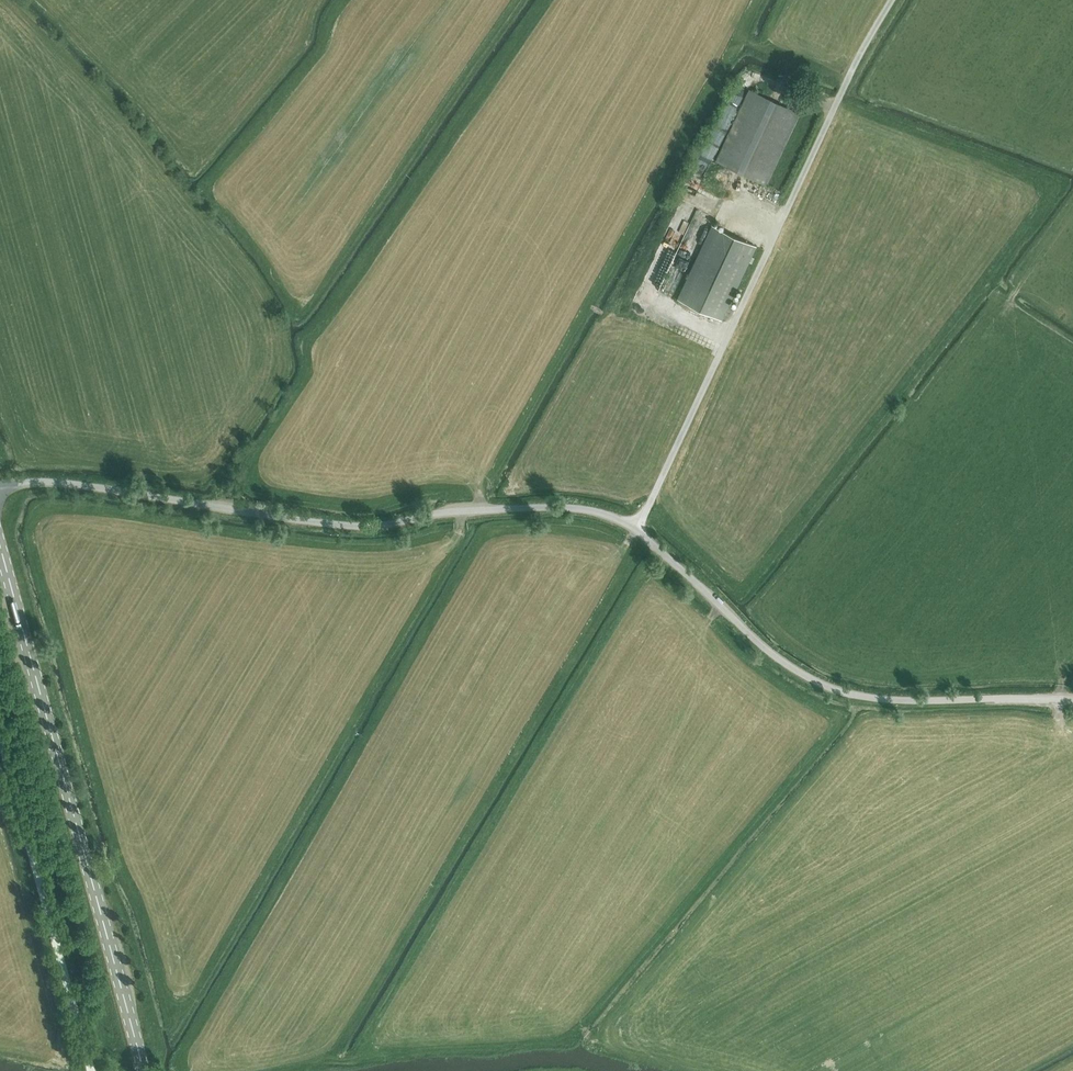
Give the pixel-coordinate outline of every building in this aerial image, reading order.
[(767,185),(800,113),(750,89),(716,161),(767,185)] [(752,263),(755,257),(752,256),(757,246),(712,225),(678,298),(722,319),(749,261),(752,263)]
